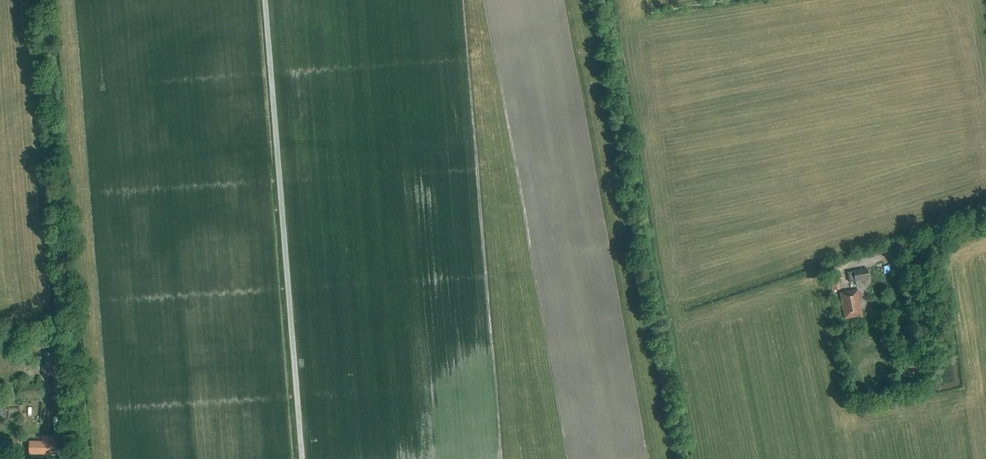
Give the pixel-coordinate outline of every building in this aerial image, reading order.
[(840,268),(831,269),(833,290),(842,290),(840,268)] [(869,280),(868,270),(848,273),(849,282),(855,281),(856,286),(861,285),(860,281),(869,280)] [(862,315),(857,290),(840,293),(844,319),(862,315)] [(59,376),(58,357),(55,358),(55,354),(44,354),(45,366),(42,366),(43,373),(43,376),(43,377),(59,376)] [(36,445),(30,445),(30,455),(56,453),(56,444),(54,444),(53,437),(48,437),(42,438),(41,438),(41,445),(36,445)]
